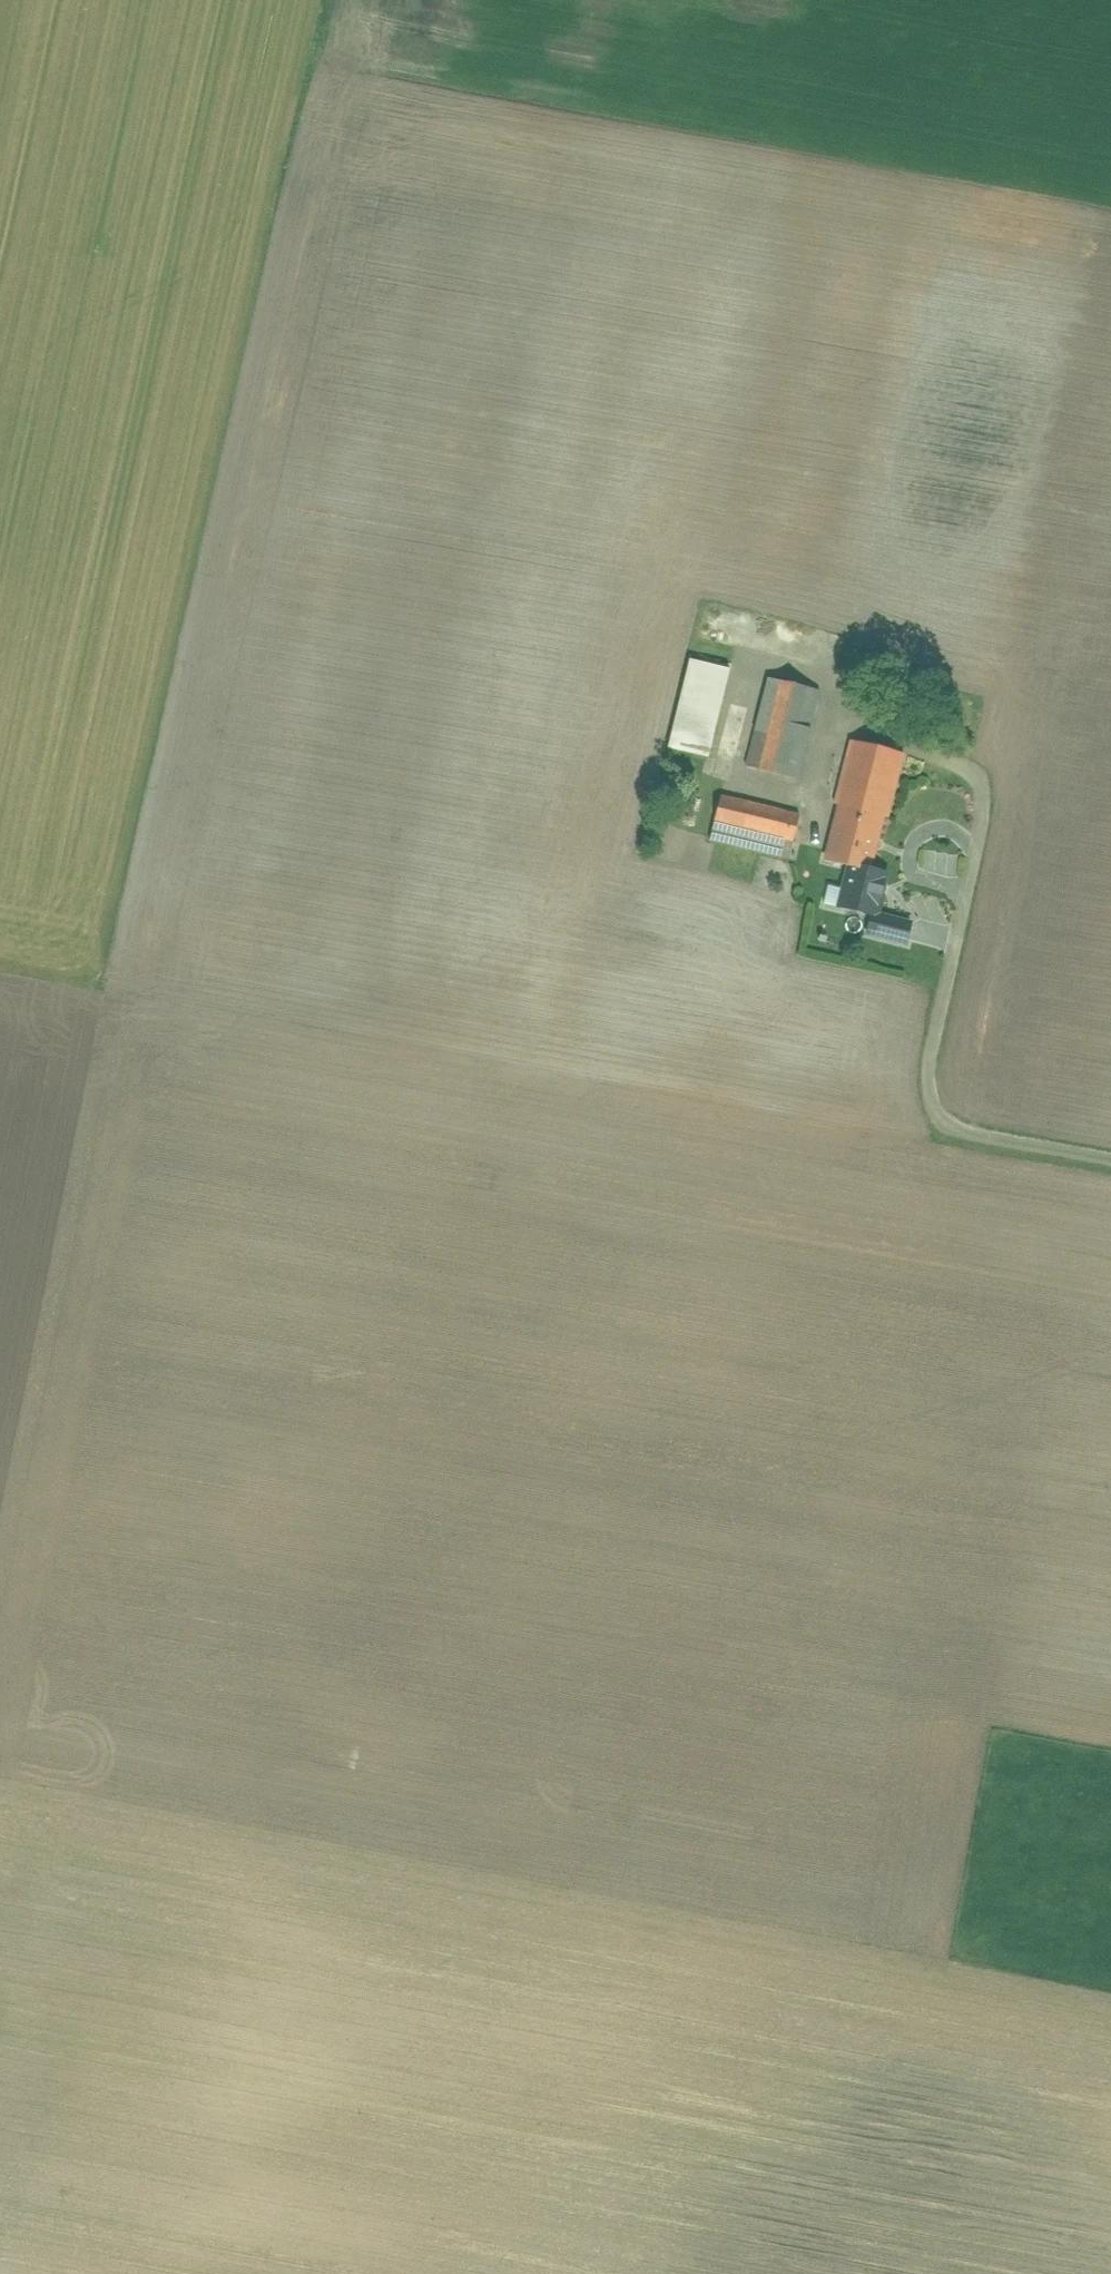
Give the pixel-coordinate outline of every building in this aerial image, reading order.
[(719,664),(677,653),(654,745),(695,755),(719,664)] [(809,686),(755,671),(730,758),(785,773),(809,686)] [(890,751),(837,738),(807,856),(860,869),(890,751)] [(789,810),(707,791),(698,828),(780,847),(789,810)]
